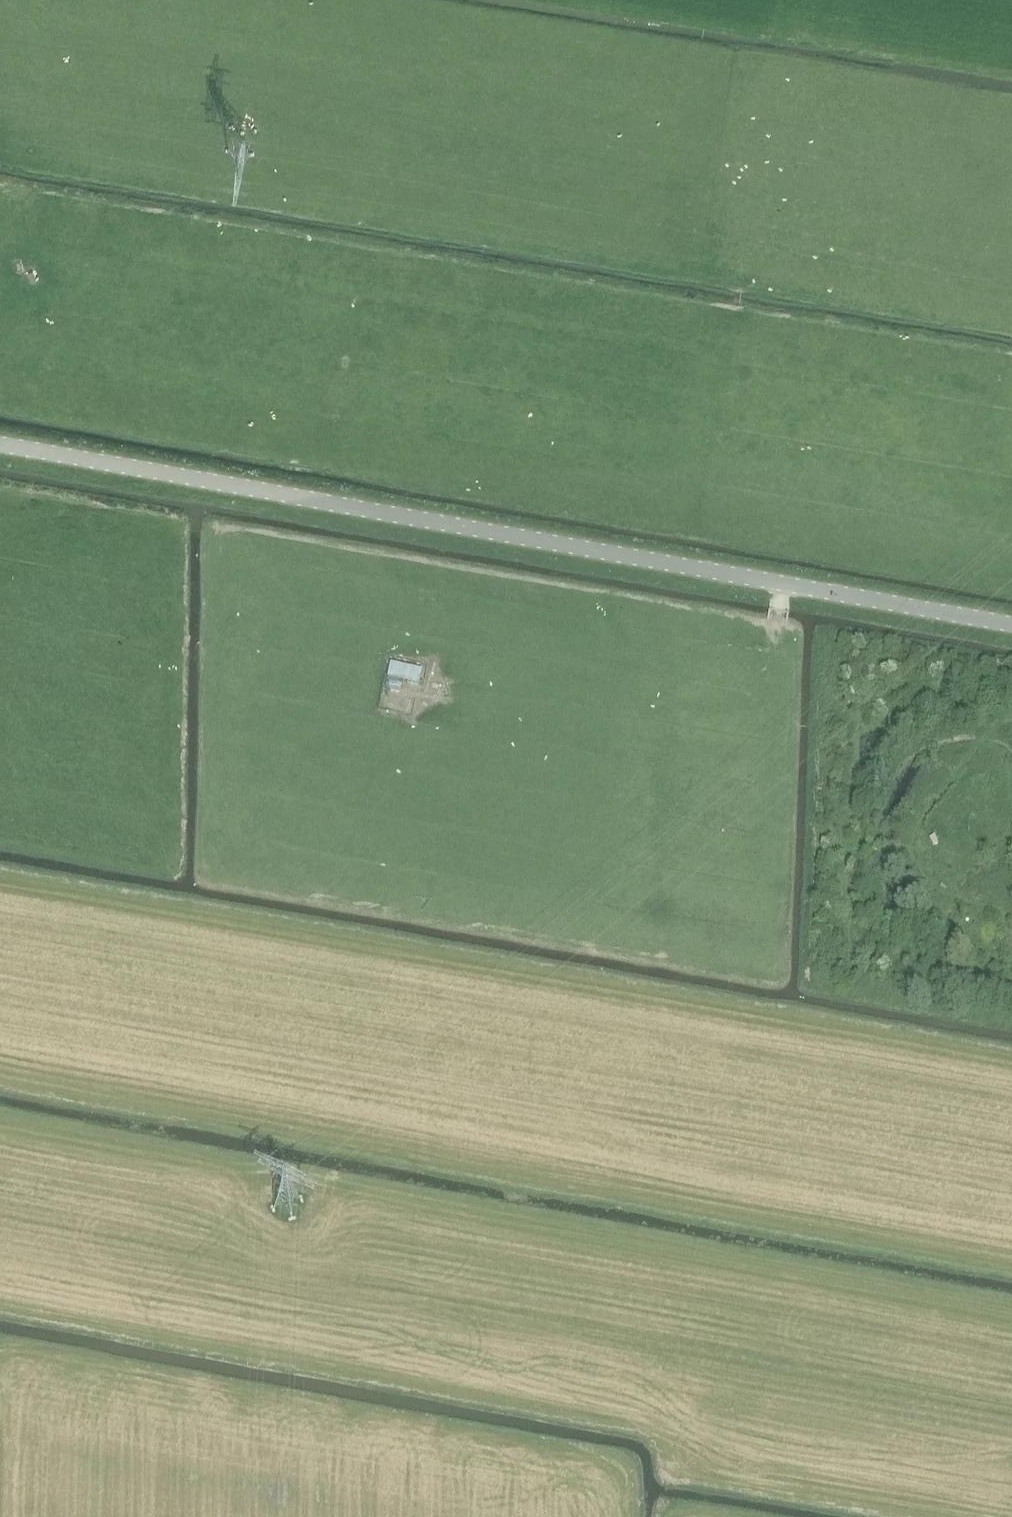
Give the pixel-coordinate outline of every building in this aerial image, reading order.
[(387,675),(387,676),(391,677),(418,683),(418,682),(420,671),(421,669),(402,665),(390,662),(387,675)]
